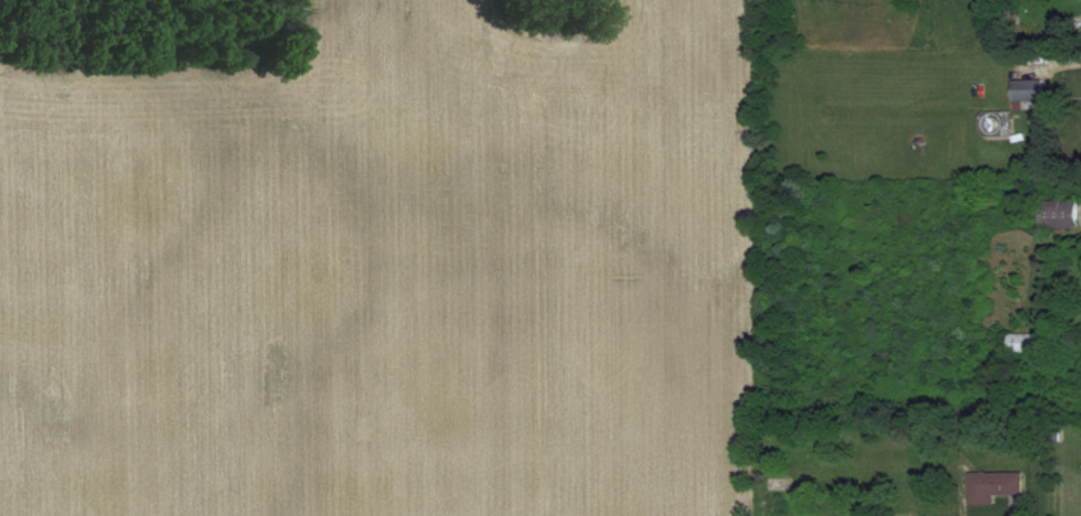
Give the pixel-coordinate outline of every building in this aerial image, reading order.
[(1016,109),(1047,109),(1047,80),(1016,80),(1016,109)] [(1043,228),(1080,228),(1080,200),(1043,200),(1043,228)] [(1041,352),(1041,334),(1011,334),(1011,352),(1041,352)] [(974,504),(998,504),(998,496),(1028,496),(1028,473),(974,473),(974,504)]
